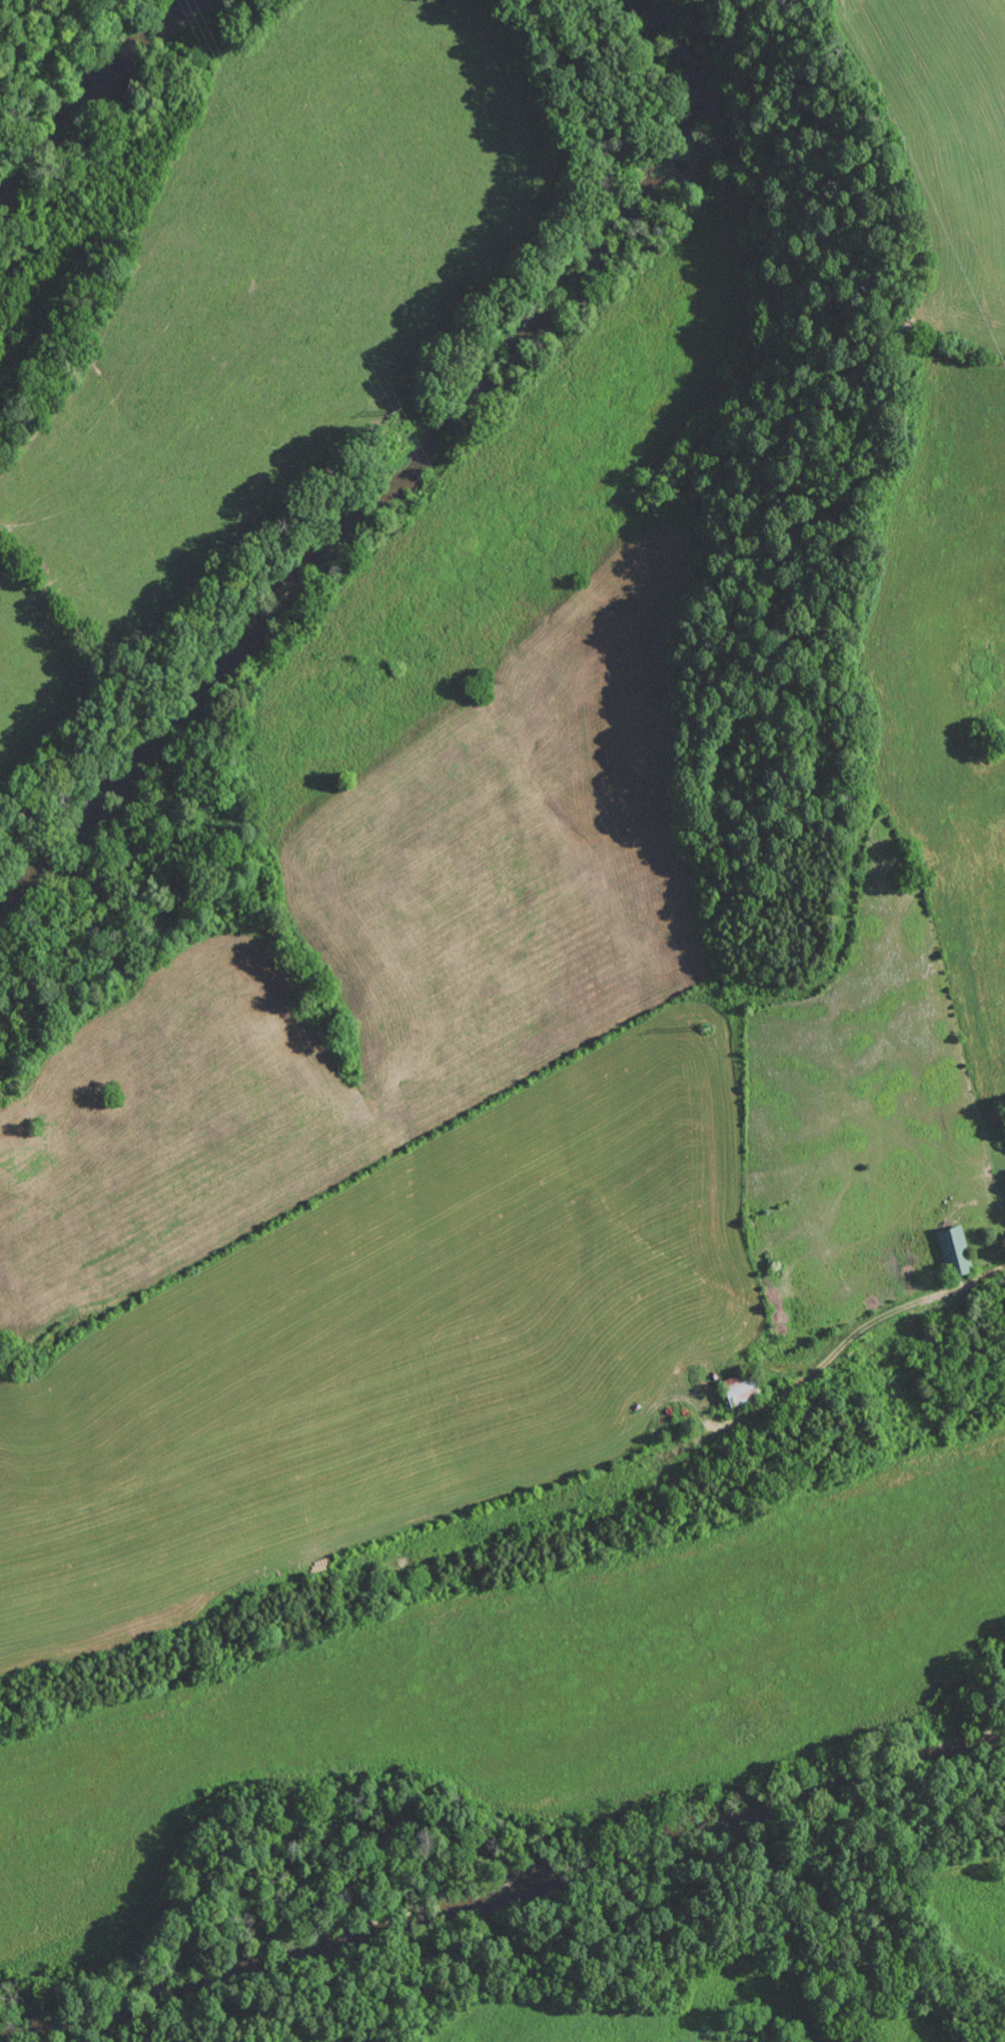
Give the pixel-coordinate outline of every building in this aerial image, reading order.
[(938,1232),(951,1278),(975,1271),(962,1225),(938,1232)] [(731,1405),(760,1399),(756,1379),(727,1385),(731,1405)]
